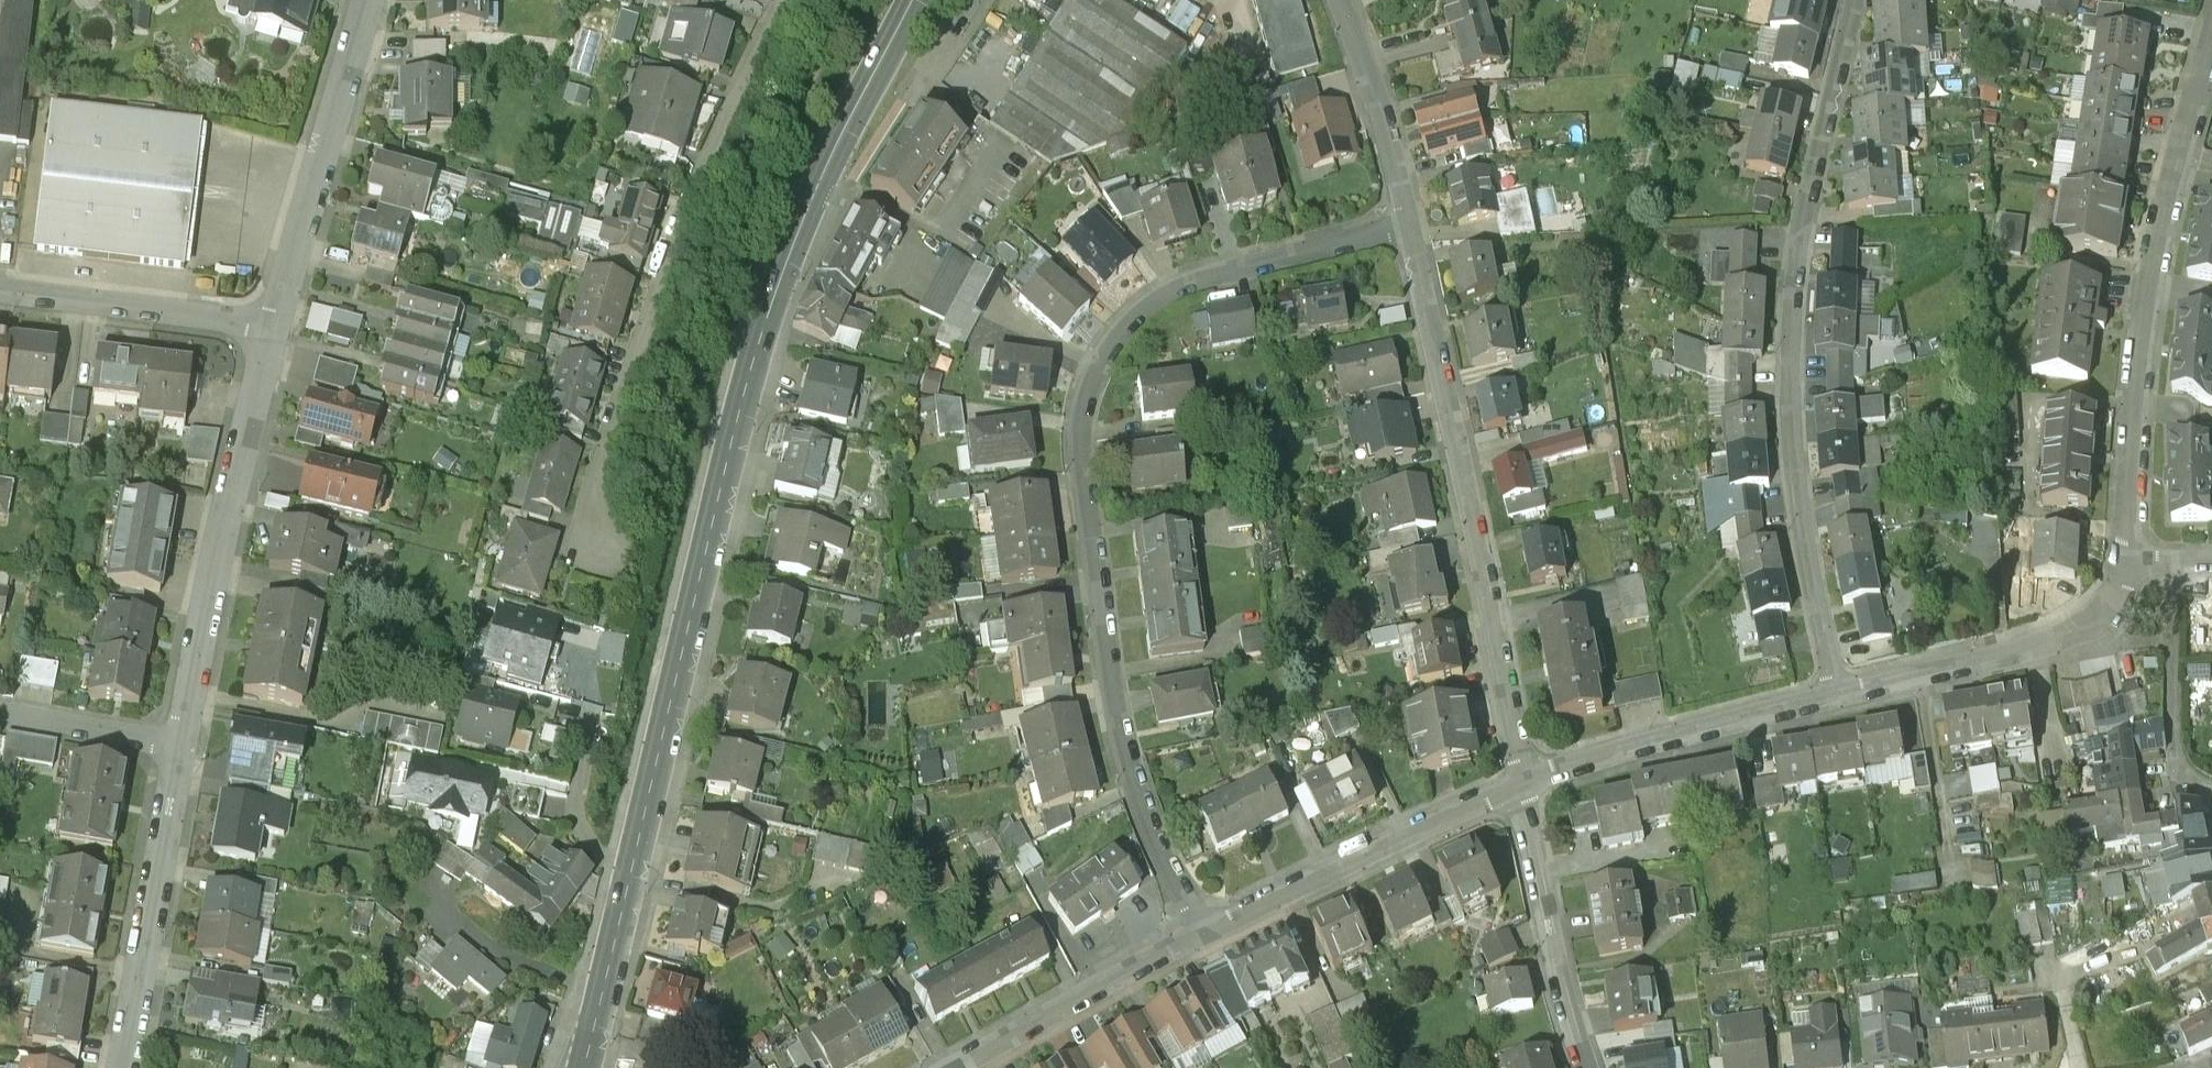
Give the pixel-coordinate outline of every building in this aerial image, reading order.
[(254,24),(282,31),(283,26),(306,32),(315,0),(261,0),(254,24)] [(430,27),(498,28),(498,7),(484,7),(484,0),(430,0),(430,27)] [(671,10),(672,7),(694,13),(698,0),(661,0),(659,6),(671,10)] [(991,115),(1037,147),(1054,158),(1125,133),(1187,35),(1133,0),(1064,0),(1059,7),(1045,30),(1035,24),(1027,38),(1036,44),(991,115)] [(1322,54),(1307,0),(1258,0),(1277,66),(1322,54)] [(1483,0),(1449,0),(1452,9),(1446,10),(1450,27),(1455,26),(1488,17),(1483,0)] [(1783,29),(1816,37),(1824,2),(1816,0),(1791,0),(1783,29)] [(1923,1),(1923,0),(1891,0),(1890,0),(1876,1),(1877,29),(1924,26),(1923,1)] [(2096,14),(2124,18),(2127,5),(2100,0),(2099,0),(2096,14)] [(671,10),(659,48),(720,66),(733,25),(694,13),(672,7),(671,10)] [(2080,26),(2102,30),(2102,28),(2122,31),(2124,18),(2096,14),(2083,11),(2080,26)] [(129,14),(129,32),(142,32),(142,14),(129,14)] [(1488,17),(1455,26),(1466,65),(1499,56),(1488,17)] [(1924,26),(1877,29),(1878,54),(1911,51),(1925,51),(1924,26)] [(2102,30),(2098,53),(2145,61),(2149,36),(2122,31),(2102,28),(2102,30)] [(1816,37),(1783,29),(1775,63),(1807,71),(1816,37)] [(1929,47),(1942,46),(1941,30),(1928,30),(1929,47)] [(408,60),(433,59),(433,57),(443,57),(442,40),(408,40),(408,60)] [(1911,51),(1878,54),(1864,55),(1866,80),(1913,77),(1911,51)] [(2098,53),(2094,79),(2140,86),(2145,61),(2098,53)] [(403,60),(403,77),(434,77),(433,59),(408,60),(403,60)] [(1743,73),(1718,67),(1714,80),(1740,86),(1743,73)] [(641,71),(624,129),(643,134),(645,127),(683,138),(697,87),(641,71)] [(1314,73),(1288,81),(1296,108),(1322,100),(1314,73)] [(403,77),(398,77),(399,117),(403,117),(403,134),(427,134),(427,125),(452,125),(451,86),(443,86),(443,77),(434,77),(403,77)] [(1913,77),(1866,80),(1867,105),(1903,102),(1915,102),(1913,77)] [(2088,78),(2085,100),(2137,108),(2140,86),(2094,79),(2088,78)] [(1477,90),(1474,79),(1459,80),(1447,83),(1451,96),(1471,90),(1471,92),(1477,90)] [(1451,96),(1416,105),(1420,118),(1423,117),(1426,128),(1478,113),(1471,92),(1471,90),(1451,96)] [(1765,93),(1756,129),(1763,130),(1771,95),(1765,93)] [(1771,95),(1763,130),(1794,138),(1801,102),(1771,95)] [(870,175),(915,203),(966,129),(923,98),(870,175)] [(1342,100),(1297,113),(1305,139),(1302,145),(1307,147),(1308,153),(1331,146),(1333,154),(1349,149),(1354,148),(1352,141),(1343,113),(1345,113),(1342,100)] [(2085,100),(2081,122),(2133,130),(2137,108),(2085,100)] [(1903,102),(1867,105),(1854,106),(1856,131),(1905,127),(1903,102)] [(51,107),(34,250),(184,268),(202,125),(51,107)] [(967,130),(966,129),(915,203),(974,239),(1037,147),(991,115),(981,108),(967,130)] [(1478,113),(1426,128),(1428,136),(1426,137),(1430,151),(1466,141),(1484,136),(1484,134),(1478,113)] [(1255,123),(1260,140),(1262,139),(1265,149),(1277,145),(1269,118),(1255,123)] [(2081,122),(2078,144),(2130,152),(2133,130),(2081,122)] [(1905,127),(1856,131),(1858,156),(1891,153),(1906,152),(1905,127)] [(1786,170),(1794,138),(1763,130),(1756,129),(1749,161),(1786,170)] [(1482,152),(1492,151),(1487,133),(1484,134),(1484,136),(1466,141),(1470,155),(1482,152)] [(1218,164),(1214,154),(1209,137),(1184,145),(1193,172),(1218,164)] [(1237,146),(1254,203),(1262,201),(1266,193),(1277,189),(1265,149),(1262,139),(1260,140),(1237,146)] [(2078,144),(2074,166),(2126,174),(2130,152),(2078,144)] [(1237,146),(1214,154),(1218,164),(1230,204),(1240,200),(1247,205),(1254,203),(1237,146)] [(1331,146),(1308,153),(1311,160),(1333,154),(1331,146)] [(1891,153),(1858,156),(1844,157),(1846,181),(1892,178),(1891,153)] [(436,176),(377,160),(368,192),(386,197),(382,210),(399,215),(410,218),(450,229),(458,198),(439,193),(438,195),(431,193),(436,176)] [(1487,164),(1444,175),(1456,222),(1495,212),(1499,211),(1495,194),(1487,164)] [(2074,166),(2071,187),(2123,195),(2126,174),(2074,166)] [(537,243),(568,252),(579,214),(506,194),(510,182),(469,171),(461,202),(542,224),(537,243)] [(1142,199),(1141,199),(1143,207),(1155,243),(1197,229),(1179,172),(1157,179),(1162,193),(1142,199)] [(1135,175),(1103,185),(1121,213),(1143,207),(1141,199),(1142,199),(1135,175)] [(655,183),(631,176),(627,189),(651,196),(655,183)] [(1784,186),(1755,178),(1750,192),(1781,200),(1784,186)] [(1894,200),(1892,178),(1846,181),(1848,205),(1873,204),(1894,202),(1894,200)] [(1495,212),(1500,232),(1536,231),(1525,187),(1495,194),(1499,211),(1495,212)] [(2117,257),(2126,196),(2123,195),(2071,187),(2069,187),(2060,248),(2117,257)] [(651,196),(627,189),(615,230),(610,249),(636,257),(643,259),(661,199),(651,196)] [(1087,208),(1092,213),(1092,212),(1105,225),(1115,216),(1097,198),(1087,208)] [(818,269),(853,286),(873,248),(881,253),(898,222),(856,199),(818,269)] [(1894,202),(1873,204),(1873,219),(1914,217),(1913,199),(1894,200),(1894,202)] [(2189,277),(2211,281),(2211,202),(2203,200),(2197,231),(2193,230),(2191,244),(2195,245),(2189,277)] [(372,258),(398,265),(406,236),(395,233),(399,215),(382,210),(379,224),(360,219),(351,252),(372,258)] [(1076,234),(1067,242),(1084,261),(1104,280),(1116,269),(1115,268),(1121,263),(1121,264),(1132,254),(1105,225),(1092,212),(1092,213),(1073,231),(1076,234)] [(2025,216),(2001,213),(1998,249),(2021,251),(2025,216)] [(395,233),(406,236),(410,218),(399,215),(395,233)] [(610,249),(615,230),(582,220),(577,239),(595,244),(592,257),(632,269),(636,257),(610,249)] [(1064,239),(1067,242),(1076,234),(1073,231),(1064,239)] [(1558,233),(1559,245),(1586,244),(1585,231),(1558,233)] [(1834,233),(1831,282),(1855,282),(1858,234),(1846,234),(1834,233)] [(1731,234),(1729,280),(1753,281),(1755,235),(1731,234)] [(954,241),(921,299),(947,313),(978,256),(954,241)] [(1495,248),(1452,254),(1458,293),(1521,283),(1517,262),(1497,265),(1495,248)] [(1002,267),(978,256),(947,313),(943,321),(937,335),(960,347),(1002,267)] [(372,258),(368,271),(395,279),(399,266),(398,265),(372,258)] [(1095,290),(1104,280),(1084,261),(1075,271),(1095,290)] [(1048,265),(1023,293),(1063,329),(1088,302),(1048,265)] [(818,269),(805,294),(842,311),(846,301),(853,286),(818,269)] [(395,279),(368,271),(365,284),(392,292),(395,279)] [(590,271),(572,330),(605,340),(614,342),(632,283),(590,271)] [(2100,282),(2046,275),(2033,369),(2088,376),(2095,325),(2104,327),(2105,314),(2096,313),(2100,282)] [(1727,280),(1726,317),(1763,318),(1764,282),(1753,281),(1729,280),(1727,280)] [(1820,281),(1818,316),(1855,318),(1856,283),(1855,282),(1831,282),(1820,281)] [(1293,289),(1298,325),(1347,317),(1342,282),(1293,289)] [(826,334),(832,332),(837,321),(842,311),(805,294),(793,319),(826,334)] [(399,308),(397,318),(453,333),(460,310),(407,296),(403,309),(399,308)] [(1248,297),(1207,304),(1214,339),(1254,332),(1251,317),(1248,297)] [(846,301),(842,311),(867,318),(870,309),(846,301)] [(1403,301),(1380,303),(1382,316),(1405,314),(1403,301)] [(867,318),(842,311),(837,321),(863,326),(867,318)] [(2174,391),(2211,395),(2211,314),(2183,311),(2179,342),(2175,342),(2174,356),(2178,357),(2174,391)] [(329,325),(355,332),(360,333),(363,320),(333,312),(329,325)] [(1464,320),(1471,359),(1513,352),(1509,329),(1516,328),(1513,312),(1464,320)] [(1264,315),(1251,317),(1254,332),(1256,343),(1268,341),(1264,315)] [(1868,339),(1879,340),(1880,319),(1855,318),(1818,316),(1817,352),(1827,352),(1851,353),(1854,354),(1854,348),(1868,349),(1868,339)] [(1709,347),(1709,344),(1673,332),(1676,365),(1722,382),(1726,382),(1727,352),(1751,352),(1762,352),(1763,318),(1726,317),(1726,347),(1709,347)] [(453,333),(397,318),(393,330),(397,331),(394,342),(447,357),(453,333)] [(355,332),(329,325),(326,337),(352,344),(355,332)] [(605,340),(572,330),(561,327),(558,337),(569,340),(568,342),(569,343),(602,352),(605,340)] [(1400,377),(1392,339),(1334,352),(1337,364),(1336,368),(1337,374),(1340,376),(1343,390),(1362,386),(1396,378),(1400,377)] [(3,402),(5,393),(11,341),(0,340),(0,402),(3,402)] [(11,341),(5,393),(50,398),(57,347),(11,341)] [(447,357),(394,342),(391,355),(387,354),(384,364),(441,380),(447,357)] [(602,352),(569,343),(565,355),(602,366),(605,353),(602,352)] [(996,348),(992,386),(1047,392),(1051,354),(996,348)] [(141,402),(147,357),(99,351),(93,396),(141,402)] [(1726,382),(1725,412),(1749,410),(1751,352),(1727,352),(1726,382)] [(1853,401),(1851,353),(1827,352),(1829,403),(1853,401)] [(565,355),(548,415),(585,425),(602,366),(565,355)] [(193,363),(147,357),(141,402),(139,418),(164,421),(164,415),(186,418),(189,394),(195,394),(197,381),(191,380),(193,363)] [(441,380),(384,364),(380,377),(384,379),(381,391),(433,405),(441,380)] [(809,364),(799,408),(847,419),(857,373),(827,366),(827,369),(809,364)] [(1138,377),(1143,416),(1173,412),(1190,410),(1185,370),(1138,377)] [(313,384),(339,391),(343,379),(317,371),(313,384)] [(1362,386),(1365,397),(1398,390),(1396,378),(1362,386)] [(1512,380),(1477,388),(1485,423),(1507,418),(1505,412),(1519,409),(1512,380)] [(1398,390),(1365,397),(1368,411),(1401,404),(1398,390)] [(73,391),(70,417),(85,419),(88,393),(73,391)] [(962,395),(934,392),(940,430),(966,426),(962,395)] [(346,393),(342,406),(376,416),(376,417),(380,419),(384,404),(346,393)] [(342,406),(311,397),(301,431),(300,433),(323,438),(323,437),(343,443),(342,446),(352,448),(352,446),(358,447),(361,436),(370,439),(376,417),(376,416),(342,406)] [(1829,403),(1816,404),(1820,439),(1857,437),(1856,422),(1886,420),(1884,399),(1853,401),(1829,403)] [(2199,400),(2198,425),(2211,426),(2211,400),(2199,400)] [(1368,411),(1349,415),(1355,440),(1371,436),(1375,454),(1415,444),(1406,403),(1401,404),(1368,411)] [(2095,410),(2051,407),(2044,502),(2089,505),(2095,410)] [(1190,410),(1173,412),(1175,425),(1203,421),(1201,408),(1190,410)] [(1725,412),(1728,448),(1765,444),(1762,409),(1749,410),(1725,412)] [(70,417),(43,414),(40,444),(67,447),(70,417)] [(164,415),(164,421),(185,424),(186,418),(164,415)] [(585,425),(548,415),(545,427),(582,437),(585,425)] [(981,424),(969,426),(975,466),(1032,459),(1027,418),(999,421),(999,419),(981,422),(981,424)] [(1524,453),(1521,454),(1522,460),(1586,443),(1581,424),(1521,440),(1524,453)] [(212,466),(219,431),(190,428),(187,463),(212,466)] [(300,433),(301,431),(297,430),(293,445),(319,451),(323,438),(300,433)] [(784,447),(775,483),(812,491),(816,474),(822,476),(825,462),(837,465),(842,442),(794,431),(790,448),(784,447)] [(2172,510),(2211,510),(2211,431),(2172,431),(2172,464),(2167,464),(2167,479),(2172,479),(2172,510)] [(361,436),(358,447),(367,449),(370,439),(361,436)] [(1859,473),(1857,437),(1820,439),(1823,476),(1834,475),(1858,473),(1859,473)] [(1131,470),(1134,490),(1185,482),(1179,440),(1142,446),(1143,448),(1126,450),(1129,470),(1131,470)] [(546,441),(529,498),(553,504),(561,507),(578,450),(546,441)] [(1765,444),(1728,448),(1731,482),(1733,482),(1757,479),(1768,479),(1765,444)] [(1614,454),(1622,491),(1629,490),(1622,452),(1614,454)] [(1522,460),(1521,454),(1495,461),(1508,511),(1545,501),(1540,485),(1530,488),(1522,460)] [(304,488),(301,501),(369,518),(378,479),(310,463),(307,476),(305,475),(302,487),(304,488)] [(1425,470),(1361,483),(1365,503),(1383,500),(1388,525),(1389,527),(1409,523),(1435,517),(1425,470)] [(1858,473),(1834,475),(1840,526),(1864,521),(1858,473)] [(1733,482),(1740,541),(1763,536),(1757,479),(1733,482)] [(967,481),(936,486),(938,499),(969,495),(967,481)] [(990,490),(996,535),(1051,528),(1045,483),(990,490)] [(0,484),(0,510),(7,511),(11,486),(0,484)] [(124,495),(108,582),(157,591),(173,504),(124,495)] [(553,504),(529,498),(525,497),(522,510),(528,512),(549,519),(553,504)] [(764,526),(771,528),(771,526),(776,527),(780,509),(795,512),(796,506),(770,500),(764,526)] [(522,510),(502,504),(499,520),(515,525),(516,522),(524,525),(528,512),(522,510)] [(795,512),(780,509),(776,527),(771,526),(771,528),(765,559),(810,568),(816,539),(842,545),(847,523),(795,512)] [(318,545),(335,549),(337,538),(334,538),(337,525),(311,519),(308,533),(320,535),(318,545)] [(1866,521),(1864,521),(1840,526),(1830,528),(1836,562),(1873,555),(1866,521)] [(515,525),(497,582),(539,595),(558,535),(524,525),(516,522),(515,525)] [(1143,589),(1144,591),(1196,584),(1192,556),(1187,557),(1183,525),(1187,525),(1187,522),(1135,529),(1136,532),(1139,531),(1142,549),(1138,549),(1141,572),(1145,571),(1147,588),(1143,589)] [(1377,528),(1380,544),(1399,540),(1413,537),(1409,523),(1389,527),(1388,525),(1377,528)] [(278,526),(269,566),(302,573),(326,579),(328,579),(335,549),(318,545),(320,535),(308,533),(278,526)] [(996,535),(1002,578),(1057,571),(1051,528),(996,535)] [(2079,531),(2039,529),(2036,574),(2076,577),(2079,531)] [(1558,530),(1523,537),(1531,576),(1566,568),(1562,547),(1568,546),(1564,531),(1558,532),(1558,530)] [(1740,541),(1738,542),(1746,577),(1782,569),(1774,534),(1763,536),(1740,541)] [(1387,557),(1402,554),(1399,540),(1380,544),(1369,547),(1372,562),(1388,559),(1387,557)] [(1402,554),(1387,557),(1388,559),(1392,579),(1395,579),(1401,606),(1423,601),(1424,604),(1429,603),(1429,600),(1447,597),(1442,575),(1438,576),(1432,548),(1402,554)] [(1873,555),(1836,562),(1843,596),(1854,594),(1878,589),(1879,589),(1873,555)] [(1642,566),(1614,571),(1621,613),(1649,609),(1642,566)] [(1782,569),(1746,577),(1753,610),(1755,610),(1778,605),(1789,602),(1782,569)] [(302,573),(299,587),(323,592),(326,579),(302,573)] [(7,594),(10,576),(0,575),(0,592),(7,594)] [(952,585),(954,598),(984,595),(982,581),(952,585)] [(1196,584),(1144,591),(1144,593),(1148,593),(1150,609),(1146,609),(1149,632),(1153,632),(1155,649),(1152,650),(1152,652),(1204,645),(1204,643),(1199,643),(1195,613),(1200,612),(1196,584)] [(297,586),(293,606),(321,611),(325,592),(323,592),(299,587),(297,586)] [(754,604),(747,631),(790,641),(801,597),(765,588),(760,606),(754,604)] [(1883,614),(1878,589),(1854,594),(1862,634),(1893,628),(1889,613),(1883,614)] [(135,602),(105,597),(102,613),(111,614),(111,612),(133,615),(135,602)] [(992,650),(1017,647),(1065,639),(1059,597),(1003,605),(1006,621),(988,623),(992,650)] [(906,605),(906,634),(958,627),(954,598),(906,605)] [(264,599),(253,648),(311,659),(321,611),(293,606),(264,599)] [(529,605),(525,618),(555,627),(558,614),(529,605)] [(1778,605),(1755,610),(1760,635),(1783,630),(1778,605)] [(1584,610),(1539,618),(1556,711),(1603,703),(1598,678),(1601,677),(1593,635),(1589,636),(1584,610)] [(525,618),(500,611),(486,659),(512,667),(540,675),(555,627),(525,618)] [(100,628),(95,654),(97,654),(145,663),(152,619),(133,615),(111,612),(111,614),(108,629),(100,628)] [(1393,622),(1370,627),(1373,641),(1396,635),(1393,622)] [(1452,624),(1412,632),(1417,654),(1414,655),(1418,675),(1461,667),(1452,624)] [(1072,681),(1065,639),(1017,647),(1019,664),(1025,663),(1029,688),(1042,686),(1072,681)] [(311,659),(253,648),(244,692),(302,704),(311,659)] [(145,663),(97,654),(90,698),(137,706),(145,663)] [(22,659),(16,686),(53,692),(58,665),(22,659)] [(2062,697),(2113,688),(2109,665),(2058,674),(2062,697)] [(1658,666),(1610,673),(1613,696),(1662,689),(1658,666)] [(540,675),(512,667),(508,679),(537,688),(540,675)] [(739,689),(731,716),(770,727),(775,708),(779,709),(787,680),(742,668),(736,688),(739,689)] [(469,689),(491,695),(495,680),(460,672),(456,688),(469,691),(469,689)] [(1207,673),(1152,683),(1159,723),(1214,712),(1207,673)] [(1042,686),(1044,702),(1074,696),(1072,681),(1042,686)] [(1985,692),(1993,740),(2032,734),(2028,714),(2033,713),(2027,682),(1984,689),(1985,692)] [(2123,687),(2091,695),(2096,716),(2128,708),(2123,687)] [(491,695),(469,689),(469,691),(462,716),(470,718),(465,738),(464,740),(483,745),(484,743),(505,748),(518,702),(491,695)] [(1985,692),(1943,699),(1951,747),(1993,740),(1985,692)] [(1434,698),(1404,704),(1413,745),(1418,744),(1422,763),(1450,757),(1449,753),(1475,747),(1464,693),(1435,699),(1434,698)] [(1349,703),(1327,715),(1336,732),(1358,720),(1349,703)] [(1022,720),(1035,717),(1032,704),(1003,710),(1006,725),(1022,722),(1022,720)] [(1085,752),(1075,710),(1045,717),(1044,715),(1035,717),(1022,720),(1022,722),(1032,765),(1085,752)] [(368,711),(362,737),(437,752),(443,726),(368,711)] [(2163,711),(2135,714),(2138,736),(2164,732),(2163,711)] [(260,716),(234,712),(231,725),(238,727),(258,730),(260,716)] [(2129,715),(2129,720),(2131,737),(2138,736),(2135,714),(2129,715)] [(1857,721),(1858,726),(1863,759),(1903,753),(1897,715),(1857,721)] [(470,718),(462,716),(457,736),(465,738),(470,718)] [(2073,733),(2100,726),(2099,722),(2090,724),(2089,718),(2075,722),(2076,727),(2071,728),(2073,733)] [(2114,754),(2134,751),(2141,750),(2140,743),(2132,745),(2131,737),(2129,720),(2110,723),(2110,726),(2114,754)] [(2110,726),(2110,723),(2100,726),(2073,733),(2070,734),(2075,747),(2102,742),(2100,729),(2110,726)] [(1810,733),(1811,739),(1816,775),(1865,768),(1863,759),(1858,726),(1810,733)] [(2100,729),(2102,742),(2104,757),(2114,756),(2114,754),(2110,726),(2100,729)] [(258,730),(238,727),(235,744),(232,744),(229,763),(232,764),(232,763),(246,765),(245,770),(270,774),(283,777),(286,761),(299,763),(303,738),(258,730)] [(7,732),(3,759),(53,768),(58,741),(7,732)] [(1811,739),(1772,745),(1776,774),(1777,784),(1780,783),(1817,778),(1816,775),(1811,739)] [(710,760),(705,783),(745,793),(755,748),(718,740),(713,760),(710,760)] [(921,778),(954,776),(953,747),(920,748),(921,778)] [(755,748),(745,793),(752,794),(762,750),(755,748)] [(1931,784),(1925,748),(1908,751),(1914,787),(1931,784)] [(2115,783),(2138,780),(2134,751),(2114,754),(2114,756),(2104,757),(2095,758),(2098,785),(2115,783)] [(1072,798),(1096,792),(1086,752),(1085,752),(1032,765),(1031,765),(1035,781),(1041,780),(1048,808),(1067,804),(1073,802),(1072,798)] [(1356,753),(1305,778),(1324,817),(1376,792),(1356,753)] [(1732,755),(1629,778),(1631,786),(1593,794),(1603,840),(1644,831),(1642,821),(1742,799),(1732,755)] [(74,758),(60,839),(113,848),(127,767),(74,758)] [(2000,785),(1996,759),(1968,764),(1972,790),(2000,785)] [(489,775),(415,760),(407,800),(437,806),(436,812),(462,818),(464,811),(481,814),(489,775)] [(232,763),(232,764),(229,781),(231,781),(268,788),(270,774),(245,770),(246,765),(232,763)] [(1220,795),(1197,805),(1216,844),(1245,829),(1250,839),(1263,832),(1259,823),(1287,809),(1268,771),(1247,782),(1248,784),(1221,797),(1220,795)] [(1782,801),(1780,783),(1777,784),(1776,774),(1752,777),(1756,804),(1782,801)] [(514,780),(508,807),(539,814),(546,787),(514,780)] [(2117,791),(2120,812),(2121,814),(2143,810),(2138,780),(2115,783),(2117,791)] [(231,781),(229,797),(268,804),(270,788),(268,788),(231,781)] [(2160,838),(2163,854),(2207,841),(2196,788),(2174,793),(2176,803),(2182,831),(2179,835),(2164,838),(2160,838)] [(2095,816),(2120,812),(2117,791),(2072,799),(2076,820),(2095,816)] [(224,797),(214,855),(256,861),(260,832),(285,835),(289,807),(268,804),(229,797),(224,797)] [(2182,831),(2176,803),(2143,810),(2121,814),(2120,812),(2095,816),(2097,828),(2098,834),(2158,823),(2163,823),(2164,838),(2179,835),(2182,831)] [(1042,810),(1047,833),(1071,821),(1067,804),(1048,808),(1042,810)] [(492,823),(495,825),(496,831),(521,851),(534,835),(502,810),(492,823)] [(757,830),(700,816),(685,875),(743,889),(757,830)] [(985,867),(1008,859),(993,819),(970,828),(985,867)] [(818,830),(812,856),(861,867),(867,841),(818,830)] [(2158,855),(2163,854),(2160,838),(2159,833),(2147,835),(2151,856),(2158,855)] [(1438,856),(1461,903),(1500,885),(1477,837),(1438,856)] [(1042,860),(1031,840),(1021,846),(1032,865),(1042,860)] [(2211,875),(2211,845),(2211,840),(2207,841),(2163,854),(2158,855),(2159,863),(2165,861),(2172,891),(2186,885),(2192,883),(2211,875)] [(482,885),(492,870),(479,860),(478,862),(474,859),(447,842),(434,862),(461,881),(466,873),(482,885)] [(497,866),(503,861),(484,845),(474,859),(478,862),(479,860),(492,870),(497,866)] [(576,855),(572,849),(567,855),(553,846),(539,866),(576,891),(592,868),(588,865),(583,862),(580,859),(576,855)] [(1968,852),(1971,877),(1996,874),(1992,849),(1968,852)] [(1070,881),(1050,895),(1074,930),(1100,912),(1105,920),(1118,911),(1113,903),(1138,886),(1113,851),(1093,865),(1095,867),(1071,883),(1070,881)] [(2100,863),(2106,884),(2125,879),(2120,858),(2100,863)] [(56,865),(41,949),(93,958),(108,875),(56,865)] [(492,870),(482,885),(525,915),(520,922),(543,937),(559,915),(541,902),(543,898),(525,885),(497,866),(492,870)] [(539,866),(525,885),(543,898),(541,902),(559,915),(576,891),(539,866)] [(1375,888),(1396,930),(1414,921),(1413,919),(1430,911),(1432,910),(1426,897),(1412,869),(1375,888)] [(1586,877),(1596,944),(1642,937),(1640,925),(1639,926),(1630,870),(1586,877)] [(432,871),(424,880),(429,885),(437,876),(432,871)] [(259,893),(258,895),(276,898),(278,882),(238,875),(236,889),(259,893)] [(2192,883),(2194,890),(2201,911),(2206,929),(2208,936),(2211,935),(2211,875),(2192,883)] [(1689,883),(1663,888),(1668,912),(1694,907),(1689,883)] [(2187,892),(2194,890),(2192,883),(2186,885),(2187,892)] [(203,919),(248,927),(251,908),(256,909),(258,895),(259,893),(236,889),(209,885),(203,919)] [(1432,910),(1430,911),(1435,921),(1450,913),(1439,891),(1426,897),(1432,910)] [(2031,891),(2017,894),(2025,932),(2052,927),(2046,897),(2033,900),(2031,891)] [(1313,914),(1334,959),(1370,943),(1349,898),(1313,914)] [(670,935),(697,942),(699,933),(714,937),(721,909),(679,899),(670,935)] [(2206,929),(2201,911),(2145,942),(2154,958),(2206,929)] [(203,919),(197,957),(251,966),(257,929),(248,927),(203,919)] [(1504,920),(1481,930),(1479,936),(1488,955),(1515,944),(1504,920)] [(973,954),(992,987),(1048,957),(1029,923),(973,954)] [(1288,925),(1225,955),(1241,989),(1262,979),(1277,971),(1284,986),(1311,973),(1288,925)] [(725,944),(729,953),(754,940),(750,932),(725,944)] [(776,953),(790,946),(783,932),(769,939),(776,953)] [(455,939),(432,967),(457,988),(467,975),(490,993),(503,977),(455,939)] [(915,985),(933,1019),(992,987),(973,954),(915,985)] [(2194,968),(2202,983),(2211,978),(2211,959),(2194,968)] [(1485,971),(1492,1002),(1530,994),(1523,962),(1485,971)] [(1607,969),(1613,1018),(1641,1014),(1656,1012),(1656,1010),(1650,963),(1607,969)] [(55,977),(87,983),(90,970),(58,964),(55,977)] [(266,968),(264,982),(290,986),(293,972),(266,968)] [(1221,995),(1207,973),(1196,980),(1209,1002),(1221,995)] [(219,986),(258,993),(260,981),(221,974),(219,986)] [(45,975),(39,1008),(82,1016),(85,1000),(80,999),(82,985),(87,985),(87,983),(55,977),(45,975)] [(661,1028),(680,1034),(684,1020),(686,1021),(695,985),(657,975),(648,1010),(665,1015),(661,1028)] [(893,979),(879,987),(891,1008),(905,1001),(893,979)] [(1262,979),(1241,989),(1248,1003),(1269,993),(1262,979)] [(1196,980),(1176,992),(1203,1039),(1223,1027),(1209,1002),(1196,980)] [(192,981),(185,1020),(205,1024),(208,1028),(221,1031),(227,1026),(228,1020),(253,1024),(258,993),(219,986),(192,981)] [(1340,990),(1344,1013),(1370,1008),(1366,986),(1340,990)] [(845,1006),(847,1011),(872,1054),(873,1055),(895,1043),(893,1041),(906,1034),(891,1008),(879,987),(845,1006)] [(1991,994),(1996,1038),(2049,1031),(2044,987),(1991,994)] [(1860,994),(1866,1053),(1913,1048),(1907,989),(1860,994)] [(1155,1003),(1168,1025),(1183,1050),(1203,1039),(1176,992),(1155,1003)] [(1939,1001),(1944,1044),(1996,1038),(1991,994),(1939,1001)] [(1310,1004),(1330,1067),(1358,1067),(1336,996),(1310,1004)] [(1792,1047),(1794,1061),(1838,1056),(1831,996),(1807,999),(1810,1017),(1789,1020),(1792,1047)] [(2176,1012),(2186,1033),(2211,1021),(2211,996),(2176,1012)] [(1155,1003),(1143,1010),(1156,1033),(1168,1025),(1155,1003)] [(508,1067),(529,1067),(545,1013),(520,1006),(513,1031),(495,1026),(485,1060),(502,1065),(502,1066),(508,1067)] [(1723,1067),(1733,1067),(1765,1064),(1758,1006),(1716,1011),(1720,1044),(1723,1067)] [(36,1007),(30,1041),(45,1043),(76,1049),(77,1045),(74,1045),(76,1032),(79,1033),(82,1016),(39,1008),(36,1007)] [(1656,1012),(1641,1014),(1645,1041),(1662,1038),(1675,1036),(1670,1008),(1656,1010),(1656,1012)] [(665,1015),(648,1010),(643,1009),(639,1022),(661,1028),(665,1015)] [(1143,1010),(1132,1017),(1145,1038),(1156,1033),(1143,1010)] [(810,1032),(823,1054),(831,1067),(846,1067),(850,1067),(866,1058),(866,1057),(872,1054),(847,1011),(813,1031),(810,1032)] [(1111,1029),(1134,1067),(1152,1067),(1159,1063),(1145,1038),(1132,1017),(1111,1029)] [(1792,1047),(1789,1020),(1789,1018),(1777,1019),(1780,1048),(1792,1047)] [(810,1032),(813,1031),(810,1026),(797,1034),(801,1041),(812,1061),(823,1054),(810,1032)] [(1104,1062),(1108,1067),(1134,1067),(1111,1029),(1091,1040),(1104,1062)] [(1662,1038),(1667,1067),(1684,1067),(1678,1036),(1675,1036),(1662,1038)] [(1503,1049),(1509,1067),(1553,1067),(1543,1037),(1503,1049)] [(1624,1045),(1628,1067),(1667,1067),(1662,1038),(1645,1041),(1624,1045)] [(1091,1067),(1094,1067),(1104,1062),(1091,1040),(1079,1047),(1091,1067)] [(801,1041),(786,1049),(797,1067),(816,1067),(812,1061),(801,1041)] [(656,1042),(652,1056),(675,1063),(680,1049),(656,1042)] [(76,1049),(45,1043),(43,1055),(73,1061),(76,1049)] [(1705,1046),(1708,1067),(1723,1067),(1720,1044),(1705,1046)] [(236,1046),(232,1067),(246,1067),(250,1048),(236,1046)] [(1078,1067),(1091,1067),(1079,1047),(1069,1053),(1078,1067)] [(433,1067),(466,1067),(468,1061),(445,1052),(433,1067)] [(1047,1066),(1049,1067),(1078,1067),(1069,1053),(1047,1066)] [(73,1061),(43,1055),(40,1055),(38,1067),(74,1067),(75,1061),(73,1061)] [(652,1056),(647,1067),(673,1067),(675,1063),(652,1056)] [(722,1067),(744,1067),(738,1058),(721,1067),(722,1067)]
